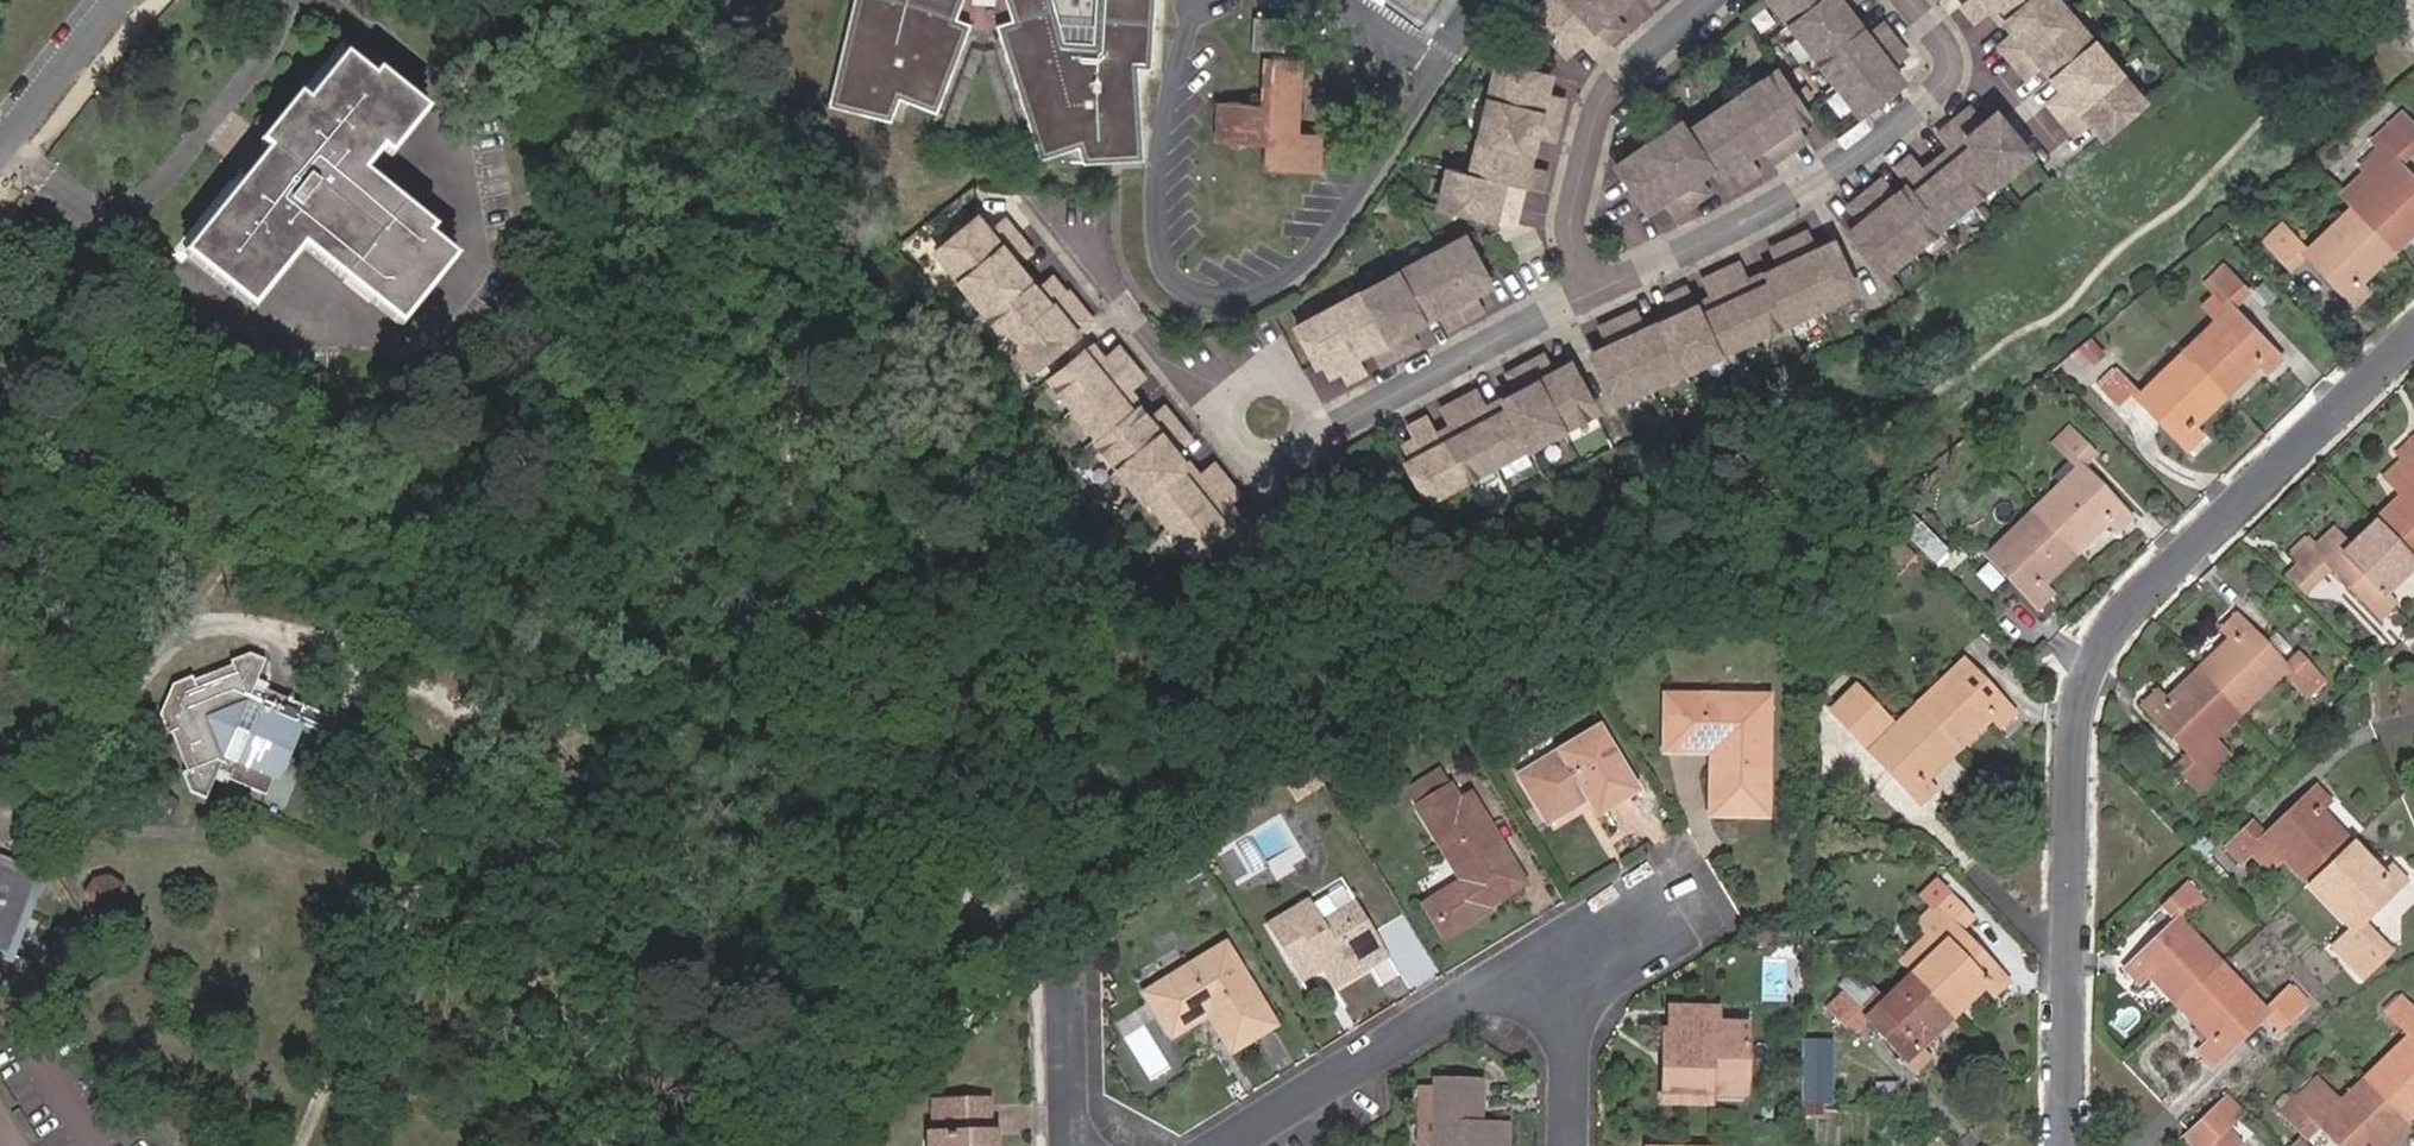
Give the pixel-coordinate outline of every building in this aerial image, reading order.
[(967,0),(860,0),(836,107),(896,121),(905,98),(944,112),(977,23),(961,17),(967,0)] [(1159,0),(1101,0),(1098,40),(1068,38),(1057,0),(1013,0),(1019,19),(1003,25),(1047,158),(1087,148),(1093,164),(1151,159),(1143,69),(1155,70),(1159,0)] [(1388,8),(1393,0),(1376,0),(1388,8)] [(1442,31),(1448,22),(1437,14),(1446,0),(1396,0),(1442,31)] [(1437,14),(1448,22),(1463,0),(1446,0),(1437,14)] [(1533,8),(1567,49),(1581,37),(1593,52),(1625,25),(1612,11),(1624,0),(1542,0),(1533,8)] [(1848,5),(1854,0),(1776,0),(1861,111),(1904,78),(1893,64),(1908,52),(1883,20),(1868,32),(1848,5)] [(1962,5),(1975,21),(1990,9),(2001,23),(2003,21),(2015,35),(2000,47),(2027,78),(2041,66),(2063,92),(2049,104),(2075,136),(2090,123),(2101,137),(2142,102),(2055,0),(1968,0),(1962,5)] [(1267,106),(1260,105),(1217,103),(1213,138),(1242,141),(1242,134),(1263,136),(1263,142),(1262,159),(1286,160),(1286,168),(1316,170),(1318,135),(1294,134),(1298,60),(1262,59),(1261,85),(1269,86),(1267,106)] [(249,196),(241,188),(184,256),(247,311),(298,252),(306,244),(399,324),(447,267),(421,244),(354,186),(361,178),(386,150),(417,114),(380,80),(374,87),(345,61),(305,110),(278,143),(286,150),(249,196)] [(2398,77),(2407,70),(2400,62),(2392,69),(2398,77)] [(1542,190),(1547,169),(1529,165),(1537,132),(1555,136),(1564,97),(1546,92),(1550,75),(1498,63),(1472,173),(1450,168),(1441,204),(1515,222),(1524,185),(1542,190)] [(1807,139),(1796,123),(1811,113),(1781,69),(1687,132),(1680,123),(1618,165),(1648,209),(1663,199),(1673,215),(1707,192),(1696,176),(1710,167),(1717,177),(1731,167),(1742,182),(1760,171),(1749,155),(1762,146),(1773,161),(1807,139)] [(1261,85),(1260,105),(1267,106),(1269,86),(1261,85)] [(269,153),(278,143),(305,110),(297,103),(261,146),(269,153)] [(1944,222),(2002,175),(2003,175),(2033,152),(2000,110),(1986,121),(1974,106),(1942,131),(1954,146),(1928,167),(1916,153),(1899,166),(1911,181),(1897,192),(1885,177),(1853,202),(1865,217),(1851,228),(1884,270),(1944,222)] [(423,119),(417,114),(386,150),(393,155),(423,119)] [(2390,125),(2413,149),(2413,127),(2401,114),(2390,125)] [(2335,190),(2352,208),(2386,244),(2399,231),(2406,238),(2413,230),(2413,180),(2398,163),(2413,149),(2390,125),(2372,141),(2379,148),(2335,190)] [(269,153),(241,188),(249,196),(286,150),(278,143),(269,153)] [(1261,166),(1286,168),(1286,160),(1262,159),(1261,166)] [(426,236),(361,178),(354,186),(421,244),(426,236)] [(2386,244),(2352,208),(2305,252),(2354,303),(2367,291),(2359,283),(2377,265),(2392,251),(2386,244)] [(1092,319),(1067,289),(1064,291),(1052,276),(1037,288),(1016,262),(1030,250),(1004,218),(990,230),(978,217),(937,251),(1033,367),(1092,319)] [(2290,268),(2305,252),(2281,227),(2265,243),(2290,268)] [(1788,320),(1856,288),(1834,239),(1818,247),(1809,230),(1773,247),(1781,264),(1750,279),(1742,262),(1705,279),(1713,296),(1697,303),(1689,286),(1670,295),(1678,312),(1647,327),(1639,309),(1602,327),(1610,344),(1594,352),(1616,400),(1720,352),(1719,351),(1787,319),(1788,320)] [(2399,231),(2386,244),(2392,251),(2406,238),(2399,231)] [(1466,236),(1299,325),(1319,362),(1325,359),(1332,373),(1342,368),(1349,380),(1367,370),(1358,354),(1373,347),(1382,363),(1418,344),(1409,327),(1440,311),(1449,327),(1485,308),(1476,292),(1492,283),(1466,236)] [(306,244),(298,252),(392,332),(399,324),(306,244)] [(2383,270),(2397,256),(2392,251),(2377,265),(2383,270)] [(2217,320),(2185,351),(2225,393),(2258,363),(2265,370),(2279,357),(2231,307),(2245,293),(2222,269),(2207,284),(2215,292),(2222,299),(2208,311),(2217,320)] [(2201,304),(2208,311),(2222,299),(2215,292),(2201,304)] [(1103,358),(1092,344),(1052,377),(1100,436),(1097,439),(1145,497),(1147,494),(1196,553),(1229,527),(1224,522),(1237,512),(1230,503),(1240,495),(1214,463),(1199,475),(1188,461),(1186,463),(1175,449),(1189,437),(1164,405),(1149,418),(1139,405),(1140,403),(1129,390),(1144,377),(1118,346),(1103,358)] [(2225,393),(2185,351),(2138,397),(2186,447),(2199,434),(2191,427),(2225,393)] [(1529,445),(1596,409),(1571,362),(1555,370),(1546,353),(1510,373),(1519,389),(1488,406),(1479,389),(1443,408),(1452,425),(1437,433),(1428,416),(1410,426),(1416,438),(1406,443),(1414,457),(1408,460),(1428,498),(1437,492),(1528,444),(1529,445)] [(2125,410),(2138,397),(2114,372),(2102,384),(2125,410)] [(2057,442),(2080,466),(2092,456),(2068,431),(2057,442)] [(1202,451),(1210,443),(1198,432),(1185,446),(1204,465),(1210,459),(1202,451)] [(2413,558),(2413,439),(2398,454),(2404,461),(2385,479),(2403,498),(2378,521),(2413,556),(2413,558)] [(2080,466),(2034,511),(2070,548),(2082,537),(2089,543),(2109,525),(2115,532),(2130,520),(2080,466)] [(2070,548),(2034,511),(1987,557),(2037,609),(2050,596),(2042,588),(2063,567),(2057,560),(2070,548)] [(2413,556),(2378,521),(2349,548),(2333,531),(2316,547),(2306,536),(2289,551),(2303,565),(2318,581),(2331,568),(2379,616),(2393,605),(2384,595),(2405,574),(2399,569),(2413,556)] [(1920,525),(1907,538),(1934,566),(1948,553),(1920,525)] [(1916,558),(1892,534),(1871,555),(1894,580),(1916,558)] [(2070,548),(2076,555),(2089,543),(2082,537),(2070,548)] [(2063,567),(2076,555),(2070,548),(2057,560),(2063,567)] [(2413,566),(2413,558),(2413,556),(2399,569),(2405,574),(2413,566)] [(2305,593),(2318,581),(2303,565),(2290,577),(2305,593)] [(2232,639),(2199,670),(2206,678),(2240,714),(2286,669),(2237,618),(2223,630),(2232,639)] [(2297,658),(2286,669),(2312,698),(2324,687),(2297,658)] [(1962,662),(1917,706),(1953,743),(1966,731),(1972,737),(1991,719),(1999,727),(2013,714),(1962,662)] [(188,698),(186,692),(185,687),(167,692),(155,723),(161,741),(168,738),(174,736),(189,776),(183,777),(177,779),(184,798),(203,807),(214,782),(217,775),(227,780),(224,787),(223,789),(260,805),(277,766),(266,761),(274,745),(284,750),(293,730),(299,714),(263,697),(262,700),(258,709),(247,703),(251,695),(262,670),(247,665),(225,673),(227,680),(229,685),(188,698)] [(2206,678),(2199,670),(2187,682),(2194,689),(2206,678)] [(2212,740),(2240,714),(2206,678),(2194,689),(2187,682),(2165,704),(2156,695),(2144,707),(2208,774),(2226,756),(2212,740)] [(227,680),(186,692),(188,698),(229,685),(227,680)] [(1953,743),(1917,706),(1893,728),(1855,689),(1830,712),(1918,805),(1934,791),(1925,781),(1946,762),(1939,756),(1953,743)] [(262,700),(251,695),(247,703),(258,709),(262,700)] [(1721,767),(1712,766),(1711,815),(1764,816),(1767,699),(1668,697),(1666,751),(1713,753),(1721,753),(1721,767)] [(299,714),(293,730),(318,741),(324,725),(299,714)] [(1637,792),(1598,729),(1520,776),(1549,822),(1587,800),(1597,817),(1637,792)] [(1953,743),(1958,750),(1972,737),(1966,731),(1953,743)] [(174,736),(168,738),(183,777),(189,776),(174,736)] [(1946,762),(1958,750),(1953,743),(1939,756),(1946,762)] [(277,766),(284,750),(274,745),(266,761),(277,766)] [(1713,753),(1712,766),(1721,767),(1721,753),(1713,753)] [(1319,787),(1310,772),(1287,785),(1297,801),(1319,787)] [(214,782),(224,787),(227,780),(217,775),(214,782)] [(1460,804),(1451,790),(1418,810),(1461,883),(1424,905),(1443,939),(1490,911),(1487,906),(1524,884),(1471,798),(1460,804)] [(2281,857),(2308,885),(2343,852),(2331,840),(2339,833),(2319,813),(2329,804),(2315,790),(2264,839),(2252,826),(2228,848),(2240,862),(2250,851),(2269,870),(2281,857)] [(2343,852),(2350,845),(2339,833),(2331,840),(2343,852)] [(2363,858),(2350,845),(2343,852),(2355,866),(2363,858)] [(2343,852),(2308,885),(2352,932),(2361,923),(2404,882),(2390,868),(2381,877),(2363,858),(2355,866),(2343,852)] [(0,862),(0,957),(7,960),(39,877),(0,862)] [(109,875),(91,881),(83,896),(87,912),(101,921),(118,915),(126,901),(123,886),(109,875)] [(2165,908),(2178,922),(2200,900),(2187,886),(2165,908)] [(1939,950),(1911,976),(1952,1017),(1984,988),(1993,998),(2006,985),(1957,933),(1971,922),(1946,896),(1916,926),(1925,936),(1939,950)] [(1322,925),(1310,903),(1268,928),(1299,982),(1321,969),(1333,990),(1387,957),(1355,905),(1322,925)] [(2187,1001),(2222,968),(2178,922),(2126,970),(2139,984),(2148,976),(2167,996),(2175,988),(2187,1001)] [(2347,961),(2373,936),(2361,923),(2352,932),(2335,948),(2347,961)] [(1925,936),(1898,962),(1911,976),(1939,950),(1925,936)] [(2363,978),(2389,954),(2373,936),(2347,961),(2363,978)] [(1203,1008),(1208,1017),(1230,1053),(1274,1025),(1226,945),(1145,995),(1171,1039),(1192,1027),(1186,1018),(1203,1008)] [(2266,1013),(2222,968),(2187,1001),(2199,1014),(2192,1021),(2210,1041),(2199,1051),(2211,1063),(2266,1013)] [(1952,1017),(1911,976),(1881,1004),(1870,992),(1854,1007),(1843,996),(1828,1009),(1851,1034),(1863,1022),(1912,1073),(1927,1059),(1918,1049),(1952,1017)] [(2295,986),(2266,1013),(2280,1028),(2309,999),(2295,986)] [(2167,996),(2179,1009),(2187,1001),(2175,988),(2167,996)] [(2187,1001),(2179,1009),(2192,1021),(2199,1014),(2187,1001)] [(2410,1036),(2413,1031),(2413,1017),(2398,1001),(2387,1012),(2410,1036)] [(1192,1027),(1208,1017),(1203,1008),(1186,1018),(1192,1027)] [(1716,1036),(1716,1025),(1717,1009),(1668,1009),(1668,1030),(1661,1030),(1660,1103),(1708,1105),(1709,1095),(1709,1082),(1745,1082),(1745,1036),(1716,1036)] [(1745,1026),(1716,1025),(1716,1036),(1745,1036),(1745,1026)] [(2398,1115),(2412,1103),(2413,1105),(2413,1040),(2410,1036),(2365,1081),(2398,1115)] [(1831,1043),(1803,1043),(1801,1106),(1832,1106),(1831,1043)] [(1432,1143),(1432,1145),(1495,1145),(1496,1122),(1478,1122),(1480,1081),(1433,1080),(1433,1084),(1411,1083),(1411,1113),(1432,1114),(1432,1143)] [(2398,1115),(2365,1081),(2319,1125),(2339,1145),(2381,1145),(2394,1133),(2387,1126),(2398,1115)] [(1709,1082),(1709,1095),(1745,1095),(1745,1082),(1709,1082)] [(2238,1144),(2225,1129),(2240,1114),(2224,1096),(2192,1126),(2208,1144),(2206,1145),(2236,1145),(2238,1144)] [(2306,1138),(2319,1125),(2296,1101),(2281,1114),(2306,1138)] [(2405,1122),(2413,1114),(2413,1105),(2412,1103),(2398,1115),(2405,1122)] [(996,1134),(989,1134),(988,1104),(934,1106),(934,1137),(943,1137),(943,1145),(996,1145),(996,1134)] [(1410,1143),(1432,1143),(1432,1114),(1411,1113),(1410,1143)] [(2394,1133),(2405,1122),(2398,1115),(2387,1126),(2394,1133)] [(1495,1145),(1509,1145),(1509,1123),(1496,1122),(1495,1145)] [(2185,1133),(2196,1145),(2206,1145),(2208,1144),(2192,1126),(2188,1130),(2185,1133)] [(934,1137),(928,1137),(929,1145),(943,1145),(943,1137),(934,1137)]
